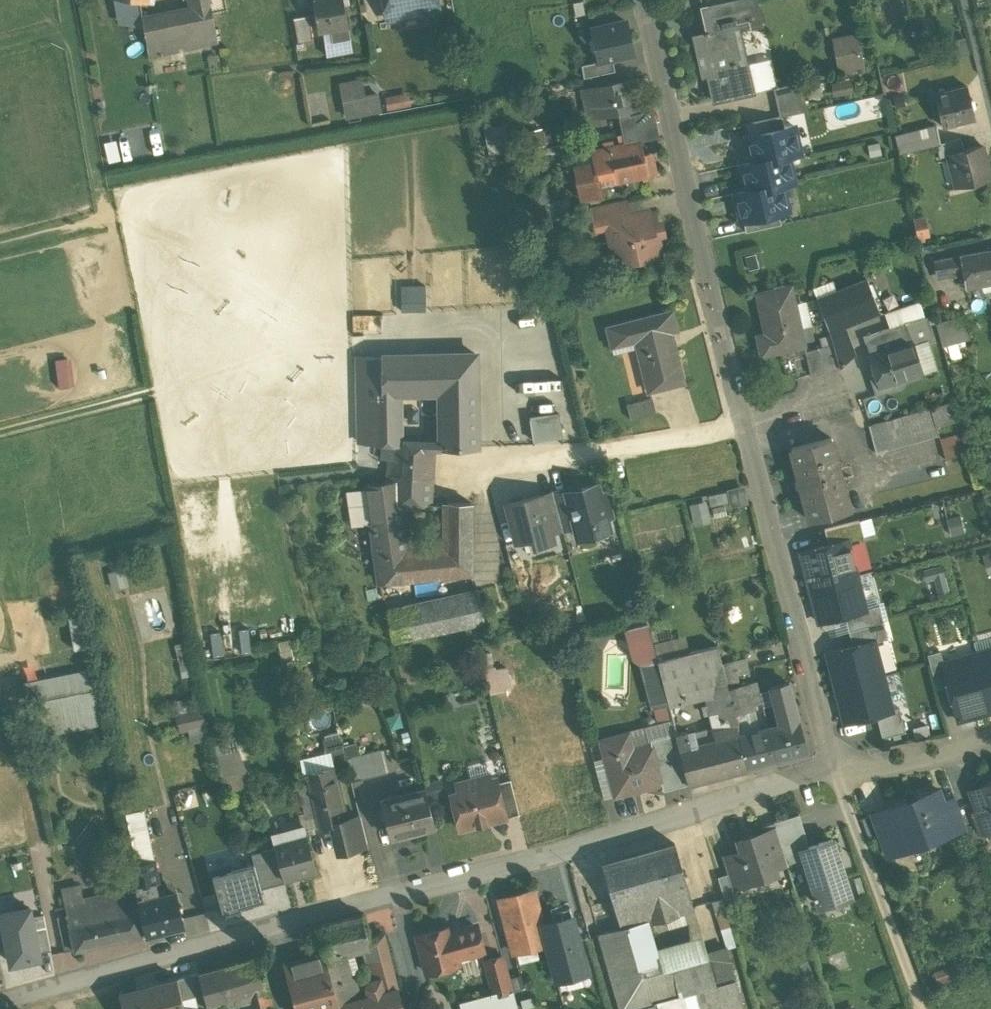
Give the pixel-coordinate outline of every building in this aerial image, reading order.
[(192,7),(193,9),(211,5),(210,0),(191,0),(192,7)] [(318,29),(330,27),(348,24),(344,0),(313,0),(318,29)] [(387,12),(391,11),(398,15),(427,10),(431,3),(435,2),(435,0),(385,0),(387,12)] [(701,8),(707,34),(693,37),(701,69),(705,68),(713,101),(752,92),(737,29),(759,24),(754,0),(738,0),(701,8)] [(211,5),(193,9),(192,7),(141,18),(147,46),(169,42),(181,39),(216,32),(211,5)] [(308,16),(294,19),(298,42),(313,39),(308,16)] [(627,23),(592,29),(598,62),(611,59),(633,55),(627,23)] [(348,24),(330,27),(332,40),(350,37),(348,24)] [(216,32),(181,39),(183,49),(218,42),(216,32)] [(841,73),(863,68),(857,36),(834,41),(841,73)] [(332,40),(325,41),(328,55),(352,51),(350,37),(332,40)] [(965,41),(950,45),(954,57),(968,52),(965,41)] [(169,42),(147,46),(148,56),(170,51),(169,42)] [(613,70),(611,59),(598,62),(582,65),(584,76),(613,70)] [(362,80),(341,84),(344,99),(365,95),(362,80)] [(630,80),(583,90),(587,108),(597,106),(599,115),(636,107),(630,80)] [(835,80),(835,92),(854,92),(854,80),(835,80)] [(800,82),(775,87),(781,116),(807,110),(800,82)] [(967,87),(935,95),(943,126),(975,118),(967,87)] [(365,95),(344,99),(347,117),(379,111),(376,93),(365,95)] [(634,114),(619,118),(622,130),(637,126),(634,114)] [(781,116),(746,124),(749,135),(784,127),(781,116)] [(486,127),(491,147),(511,142),(506,122),(486,127)] [(749,135),(747,136),(753,162),(753,163),(788,155),(800,153),(794,125),(784,127),(749,135)] [(637,126),(622,130),(625,144),(592,151),(594,161),(597,171),(598,170),(615,167),(618,181),(648,174),(644,158),(637,126)] [(936,127),(895,137),(898,153),(936,143),(940,142),(936,127)] [(940,142),(936,143),(940,158),(951,155),(950,152),(963,149),(960,137),(940,142)] [(963,149),(950,152),(951,155),(958,186),(989,178),(981,145),(963,149)] [(788,155),(753,163),(753,162),(741,164),(747,190),(747,191),(782,183),(782,184),(794,182),(788,155)] [(654,156),(644,158),(648,174),(658,172),(654,156)] [(594,161),(580,164),(584,180),(600,176),(598,170),(597,171),(594,161)] [(615,167),(598,170),(600,176),(584,180),(588,199),(603,196),(600,185),(618,181),(615,167)] [(782,183),(747,191),(747,190),(735,193),(741,221),(778,212),(788,210),(782,184),(782,183)] [(628,202),(592,211),(597,231),(610,228),(609,222),(631,217),(628,202)] [(631,217),(609,222),(610,228),(617,260),(631,257),(632,261),(660,254),(656,237),(660,236),(655,212),(631,217)] [(778,212),(743,220),(746,232),(781,224),(778,212)] [(960,255),(961,256),(963,271),(966,285),(990,280),(990,250),(960,255)] [(961,256),(930,262),(940,308),(951,305),(943,274),(963,271),(961,256)] [(867,280),(816,299),(830,335),(833,344),(839,368),(841,367),(855,355),(843,327),(880,313),(867,280)] [(426,286),(403,286),(403,313),(427,313),(426,286)] [(790,286),(756,294),(765,334),(757,336),(761,355),(804,345),(790,286)] [(672,310),(607,326),(612,345),(635,340),(648,390),(684,382),(671,331),(677,330),(672,310)] [(939,323),(944,345),(970,338),(964,316),(939,323)] [(924,317),(905,323),(911,341),(922,372),(920,372),(926,392),(945,387),(940,367),(924,317)] [(905,323),(863,337),(865,342),(866,342),(870,355),(911,341),(905,323)] [(870,355),(869,355),(874,372),(878,385),(894,380),(920,372),(922,372),(911,341),(870,355)] [(833,344),(805,351),(810,375),(839,368),(833,344)] [(475,354),(381,355),(378,393),(398,393),(436,392),(440,392),(476,391),(475,354)] [(381,355),(357,356),(358,441),(374,442),(374,443),(383,444),(390,444),(390,442),(399,443),(398,393),(378,393),(381,355)] [(875,393),(881,392),(878,385),(874,372),(869,373),(875,393)] [(894,380),(878,385),(881,392),(896,387),(894,380)] [(945,387),(926,392),(931,409),(932,409),(936,427),(954,423),(945,387)] [(476,391),(440,392),(440,430),(441,430),(441,445),(459,445),(459,447),(477,447),(476,391)] [(652,397),(625,403),(629,419),(656,413),(652,397)] [(931,409),(869,426),(876,454),(938,437),(936,427),(932,409),(931,409)] [(558,413),(529,417),(532,440),(561,436),(558,413)] [(946,457),(966,451),(961,432),(941,437),(946,457)] [(850,509),(831,438),(789,448),(797,478),(796,478),(799,490),(800,490),(808,520),(850,509)] [(399,443),(390,442),(390,444),(389,458),(388,473),(432,477),(433,477),(435,446),(399,443)] [(390,444),(383,444),(382,458),(389,458),(390,444)] [(432,477),(388,473),(387,485),(367,486),(369,502),(399,503),(431,504),(433,477),(432,477)] [(598,484),(565,492),(566,493),(574,527),(577,538),(596,533),(594,523),(607,520),(606,516),(610,515),(607,501),(603,502),(598,484)] [(729,491),(707,496),(710,507),(731,502),(729,491)] [(566,493),(554,496),(555,501),(562,528),(562,530),(574,527),(566,493)] [(550,531),(543,504),(541,495),(506,503),(516,541),(533,537),(535,545),(553,540),(550,531)] [(555,501),(543,504),(550,531),(562,528),(555,501)] [(399,503),(369,502),(374,538),(387,536),(403,535),(399,503)] [(472,502),(447,503),(447,518),(471,517),(472,502)] [(707,502),(692,505),(696,523),(710,520),(707,502)] [(471,517),(447,518),(447,534),(471,534),(471,517)] [(824,529),(829,546),(845,542),(864,537),(859,519),(824,529)] [(471,534),(447,534),(447,546),(470,546),(471,534)] [(403,535),(387,536),(388,552),(393,552),(405,551),(403,535)] [(387,536),(374,538),(376,553),(388,552),(387,536)] [(799,554),(808,585),(854,572),(845,542),(829,546),(799,554)] [(470,546),(447,546),(447,549),(447,574),(469,572),(470,546)] [(447,549),(421,553),(423,576),(447,574),(447,549)] [(388,552),(376,553),(377,566),(389,564),(395,564),(393,552),(388,552)] [(421,553),(403,556),(403,562),(404,578),(423,576),(421,553)] [(395,564),(389,564),(391,579),(404,578),(403,562),(395,564)] [(932,591),(950,586),(944,562),(926,567),(932,591)] [(389,564),(377,566),(379,581),(391,579),(389,564)] [(843,615),(864,609),(854,572),(808,585),(818,622),(843,615)] [(476,591),(385,612),(391,641),(482,620),(476,591)] [(843,615),(848,631),(882,621),(877,606),(864,609),(843,615)] [(848,631),(852,647),(873,642),(886,638),(882,621),(848,631)] [(643,664),(657,660),(653,643),(648,624),(628,629),(635,659),(643,664)] [(653,643),(657,660),(689,652),(684,635),(653,643)] [(826,654),(835,687),(882,675),(873,642),(852,647),(826,654)] [(689,652),(657,660),(668,705),(675,703),(706,694),(705,689),(727,683),(726,678),(722,663),(718,644),(689,652)] [(976,652),(990,704),(990,648),(976,652)] [(935,688),(949,684),(942,662),(939,651),(926,655),(935,688)] [(990,710),(990,704),(976,652),(942,662),(949,684),(959,719),(990,710)] [(745,657),(722,663),(726,678),(736,675),(748,672),(745,657)] [(657,660),(643,664),(655,708),(668,705),(657,660)] [(736,675),(726,678),(727,683),(728,687),(739,685),(736,675)] [(882,675),(835,687),(844,720),(875,712),(890,708),(882,675)] [(756,680),(748,682),(753,704),(762,702),(756,680)] [(739,685),(728,687),(735,714),(748,711),(755,709),(753,704),(748,682),(739,685)] [(789,682),(770,687),(779,724),(768,727),(776,760),(807,752),(789,682)] [(727,683),(705,689),(706,694),(708,704),(703,706),(705,714),(710,712),(714,732),(738,726),(735,714),(728,687),(727,683)] [(83,694),(26,704),(34,734),(88,722),(83,694)] [(9,728),(3,698),(0,699),(0,730),(9,728)] [(675,703),(668,705),(670,712),(677,710),(675,703)] [(185,704),(185,738),(206,738),(206,704),(185,704)] [(890,708),(875,712),(881,735),(905,729),(899,705),(890,708)] [(748,711),(735,714),(738,726),(740,734),(753,730),(748,711)] [(738,726),(714,732),(715,740),(740,734),(738,726)] [(753,730),(740,734),(748,767),(776,760),(768,727),(753,730)] [(686,731),(676,733),(680,749),(690,746),(686,731)] [(652,744),(631,749),(627,733),(601,739),(615,794),(661,782),(657,766),(682,760),(675,733),(651,740),(652,744)] [(715,740),(696,745),(705,778),(748,767),(740,734),(715,740)] [(235,738),(214,745),(217,758),(239,751),(235,738)] [(690,746),(680,749),(688,782),(705,778),(696,745),(690,746)] [(382,749),(346,758),(352,780),(387,772),(382,749)] [(239,751),(217,758),(220,777),(227,775),(245,770),(245,769),(239,751)] [(682,760),(657,766),(661,782),(663,790),(688,783),(682,760)] [(332,766),(306,772),(309,784),(314,804),(325,802),(330,824),(346,820),(346,819),(332,766)] [(245,770),(227,775),(231,791),(252,785),(247,768),(245,769),(245,770)] [(496,777),(473,783),(472,781),(470,779),(460,782),(458,785),(459,791),(451,793),(460,828),(506,816),(497,781),(496,777)] [(510,778),(497,781),(506,816),(519,813),(510,778)] [(980,786),(984,796),(985,796),(990,813),(990,782),(980,786)] [(314,804),(309,784),(298,786),(306,818),(301,820),(303,826),(304,826),(305,829),(319,825),(314,804)] [(425,787),(380,798),(390,837),(435,825),(425,787)] [(905,801),(872,814),(888,856),(954,831),(946,808),(938,789),(917,797),(917,799),(906,803),(905,801)] [(985,796),(984,796),(972,801),(985,834),(990,832),(990,813),(985,796)] [(325,802),(314,804),(319,825),(319,827),(330,824),(325,802)] [(966,826),(958,804),(946,808),(954,831),(966,826)] [(798,813),(774,822),(781,844),(787,862),(804,857),(801,848),(808,846),(805,839),(806,838),(798,813)] [(151,860),(153,860),(144,814),(128,817),(137,863),(151,860)] [(346,820),(330,824),(337,850),(366,842),(359,815),(346,819),(346,820)] [(774,822),(759,826),(761,832),(763,832),(769,848),(781,844),(774,822)] [(303,826),(271,835),(274,844),(275,848),(283,879),(316,870),(305,829),(304,826),(303,826)] [(761,832),(738,840),(741,850),(726,855),(734,882),(748,878),(749,881),(776,873),(769,848),(763,832),(761,832)] [(808,846),(801,848),(804,857),(807,866),(810,866),(812,872),(810,876),(814,878),(816,885),(813,886),(819,905),(850,896),(843,876),(839,877),(838,873),(839,872),(840,870),(841,867),(840,865),(838,864),(836,862),(834,862),(833,858),(837,857),(832,839),(808,846)] [(674,842),(637,853),(648,892),(646,893),(653,915),(675,909),(675,907),(680,906),(681,910),(693,906),(674,842)] [(254,864),(261,888),(284,882),(283,879),(275,848),(252,854),(254,864)] [(637,853),(602,863),(613,903),(646,893),(648,892),(637,853)] [(137,863),(131,864),(135,886),(154,882),(156,882),(151,860),(137,863)] [(231,867),(209,873),(214,892),(217,891),(223,914),(242,909),(241,906),(264,899),(261,888),(254,864),(231,870),(231,867)] [(154,882),(135,886),(139,906),(156,902),(155,896),(157,896),(154,882)] [(78,886),(62,889),(64,903),(81,900),(78,886)] [(131,889),(116,892),(119,904),(112,905),(115,916),(116,916),(137,911),(131,889)] [(533,890),(499,899),(513,952),(548,943),(543,924),(533,890)] [(156,902),(139,906),(146,934),(182,925),(174,892),(157,896),(155,896),(156,902)] [(613,903),(620,925),(597,931),(620,1008),(631,1008),(665,999),(655,967),(647,939),(652,938),(645,915),(648,915),(649,916),(653,915),(646,893),(613,903)] [(722,898),(711,902),(715,916),(726,913),(722,898)] [(81,900),(64,903),(67,917),(69,927),(85,923),(81,900)] [(551,911),(554,921),(572,916),(570,906),(551,911)] [(40,958),(39,952),(32,917),(30,908),(1,914),(11,964),(40,958)] [(137,911),(116,916),(121,939),(142,934),(137,911)] [(726,913),(715,916),(724,947),(725,949),(736,946),(726,913)] [(39,952),(51,950),(44,915),(32,917),(39,952)] [(362,915),(316,927),(324,955),(338,1005),(358,999),(349,964),(348,964),(345,951),(362,947),(370,944),(369,938),(368,939),(362,915)] [(85,923),(69,927),(74,950),(121,939),(116,916),(115,916),(85,923)] [(543,924),(548,943),(557,980),(587,972),(572,916),(554,921),(543,924)] [(65,952),(74,950),(69,927),(67,917),(58,919),(65,952)] [(449,928),(417,937),(426,972),(458,964),(456,957),(482,950),(476,927),(450,934),(449,928)] [(383,936),(369,938),(370,944),(362,947),(371,981),(377,980),(372,963),(389,960),(383,936)] [(724,947),(705,952),(715,985),(734,979),(725,949),(724,947)] [(705,952),(655,967),(665,999),(693,991),(715,985),(705,952)] [(285,965),(297,1008),(332,1008),(338,1007),(338,1005),(324,955),(285,965)] [(484,961),(494,994),(462,1003),(464,1008),(516,1008),(502,956),(484,961)] [(258,958),(199,974),(208,1007),(252,995),(267,991),(258,958)] [(372,963),(377,980),(371,981),(368,982),(366,987),(369,997),(358,999),(338,1005),(338,1007),(339,1008),(401,1008),(389,960),(372,963)] [(177,979),(184,1008),(207,1008),(198,974),(177,979)] [(118,994),(122,1008),(184,1008),(177,979),(118,994)] [(734,979),(715,985),(722,1008),(741,1003),(734,979)] [(693,991),(699,1008),(721,1008),(722,1008),(715,985),(693,991)] [(252,995),(256,1008),(257,1008),(271,1005),(267,991),(252,995)] [(631,1008),(699,1008),(693,991),(665,999),(631,1008)]
